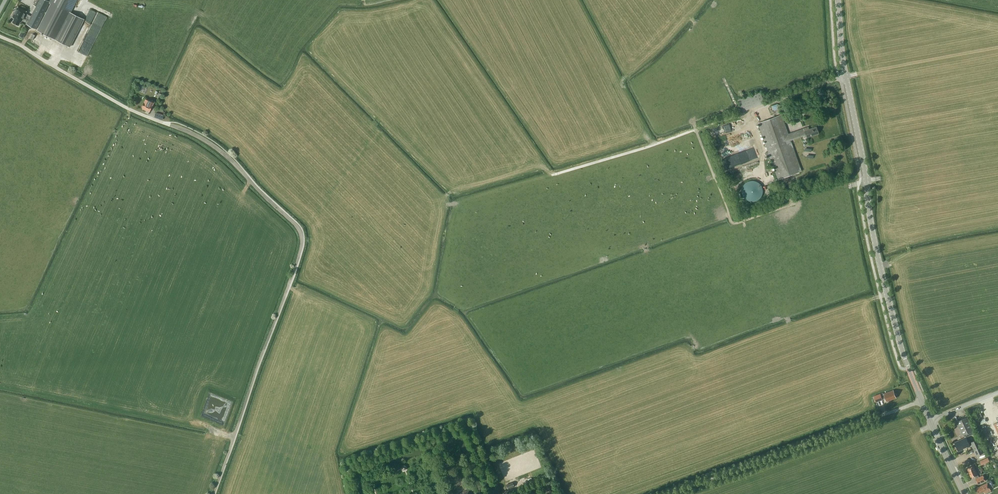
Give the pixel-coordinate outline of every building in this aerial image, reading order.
[(33,4),(36,6),(27,24),(36,29),(44,13),(46,14),(37,30),(70,47),(84,19),(70,12),(76,0),(51,0),(50,2),(52,2),(47,12),(45,11),(50,2),(47,0),(35,0),(33,4)] [(18,7),(12,17),(15,18),(13,22),(19,25),(21,21),(22,22),(27,11),(18,7)] [(88,34),(97,12),(90,8),(81,30),(88,34)] [(146,98),(144,103),(144,102),(142,107),(144,108),(143,109),(150,112),(154,102),(146,98)] [(807,138),(819,133),(817,127),(809,129),(808,127),(789,134),(782,114),(758,123),(768,151),(766,152),(768,159),(771,158),(778,179),(802,171),(791,140),(806,135),(807,138)] [(725,170),(733,168),(729,157),(722,160),(725,170)] [(762,194),(763,191),(762,188),(761,185),(759,183),(756,181),(754,180),(751,180),(748,181),(745,183),(743,185),(742,188),(742,191),(742,194),(743,196),(745,199),(748,200),(751,201),(754,201),(756,200),(759,199),(761,196),(762,194)] [(897,394),(896,393),(895,393),(894,390),(881,395),(881,393),(874,395),(876,401),(883,399),(882,399),(885,398),(886,401),(892,399),(892,398),(896,397),(896,396),(897,395),(897,394)] [(974,429),(968,416),(956,421),(962,435),(974,429)] [(984,452),(978,439),(971,442),(977,455),(984,452)] [(979,477),(974,465),(967,468),(971,477),(974,476),(978,484),(986,481),(983,475),(979,477)] [(991,490),(987,482),(976,488),(979,493),(984,492),(985,493),(991,490)]
